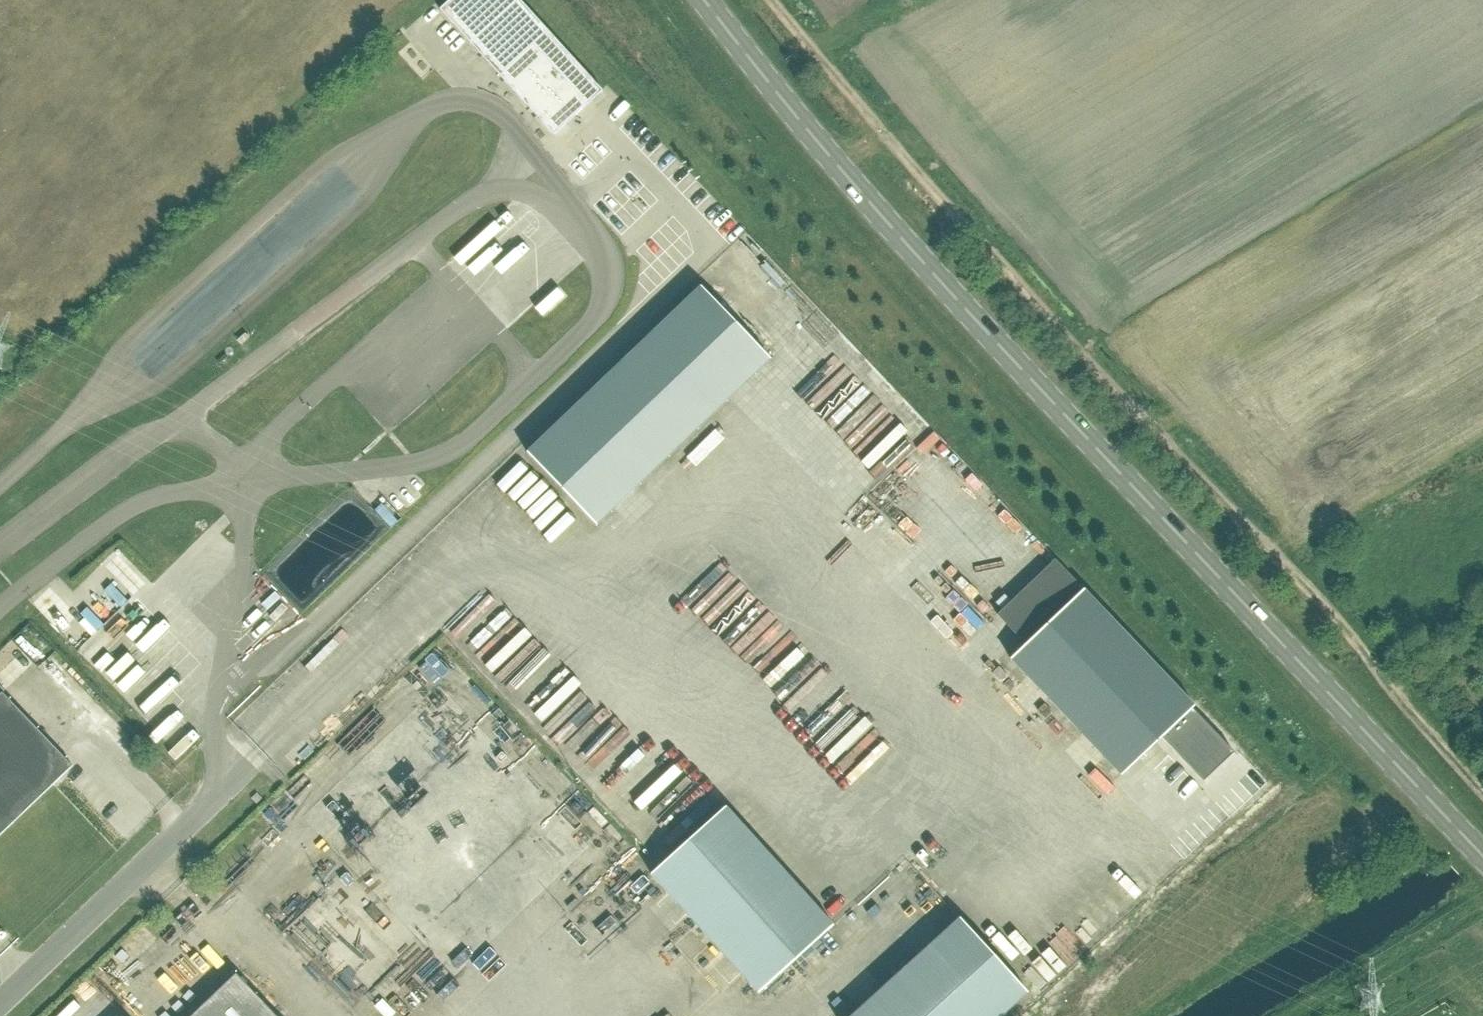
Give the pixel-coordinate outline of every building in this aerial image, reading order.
[(566,125),(603,91),(520,0),(451,0),(440,10),(544,124),(544,123),(554,135),(566,124),(566,125)] [(701,286),(527,453),(597,525),(771,359),(701,286)] [(708,499),(718,491),(702,473),(692,481),(708,499)] [(733,537),(792,523),(785,491),(726,504),(733,537)] [(383,514),(399,532),(408,524),(392,506),(383,514)] [(825,514),(816,522),(833,541),(842,533),(825,514)] [(845,535),(836,541),(849,559),(858,552),(845,535)] [(87,634),(153,568),(126,541),(101,565),(94,558),(52,600),(87,634)] [(716,566),(711,576),(736,587),(740,576),(716,566)] [(1084,589),(1011,659),(1121,775),(1162,737),(1204,781),(1234,752),(1192,708),(1194,706),(1084,589)] [(277,648),(300,626),(272,596),(236,630),(246,640),(258,629),(277,648)] [(821,618),(817,626),(836,637),(841,629),(821,618)] [(42,705),(49,698),(22,670),(15,677),(42,705)] [(6,690),(0,684),(0,835),(73,765),(63,753),(4,692),(6,690)] [(319,703),(273,741),(286,758),(333,719),(319,703)] [(884,717),(876,724),(889,740),(897,733),(884,717)] [(684,789),(645,755),(603,803),(642,837),(684,789)] [(651,874),(759,993),(833,926),(726,806),(651,874)] [(405,969),(313,870),(268,911),(279,923),(291,912),(372,1000),(405,969)] [(1028,992),(960,918),(851,1015),(1001,1015),(1028,992)] [(237,972),(191,1015),(278,1015),(237,972)]
